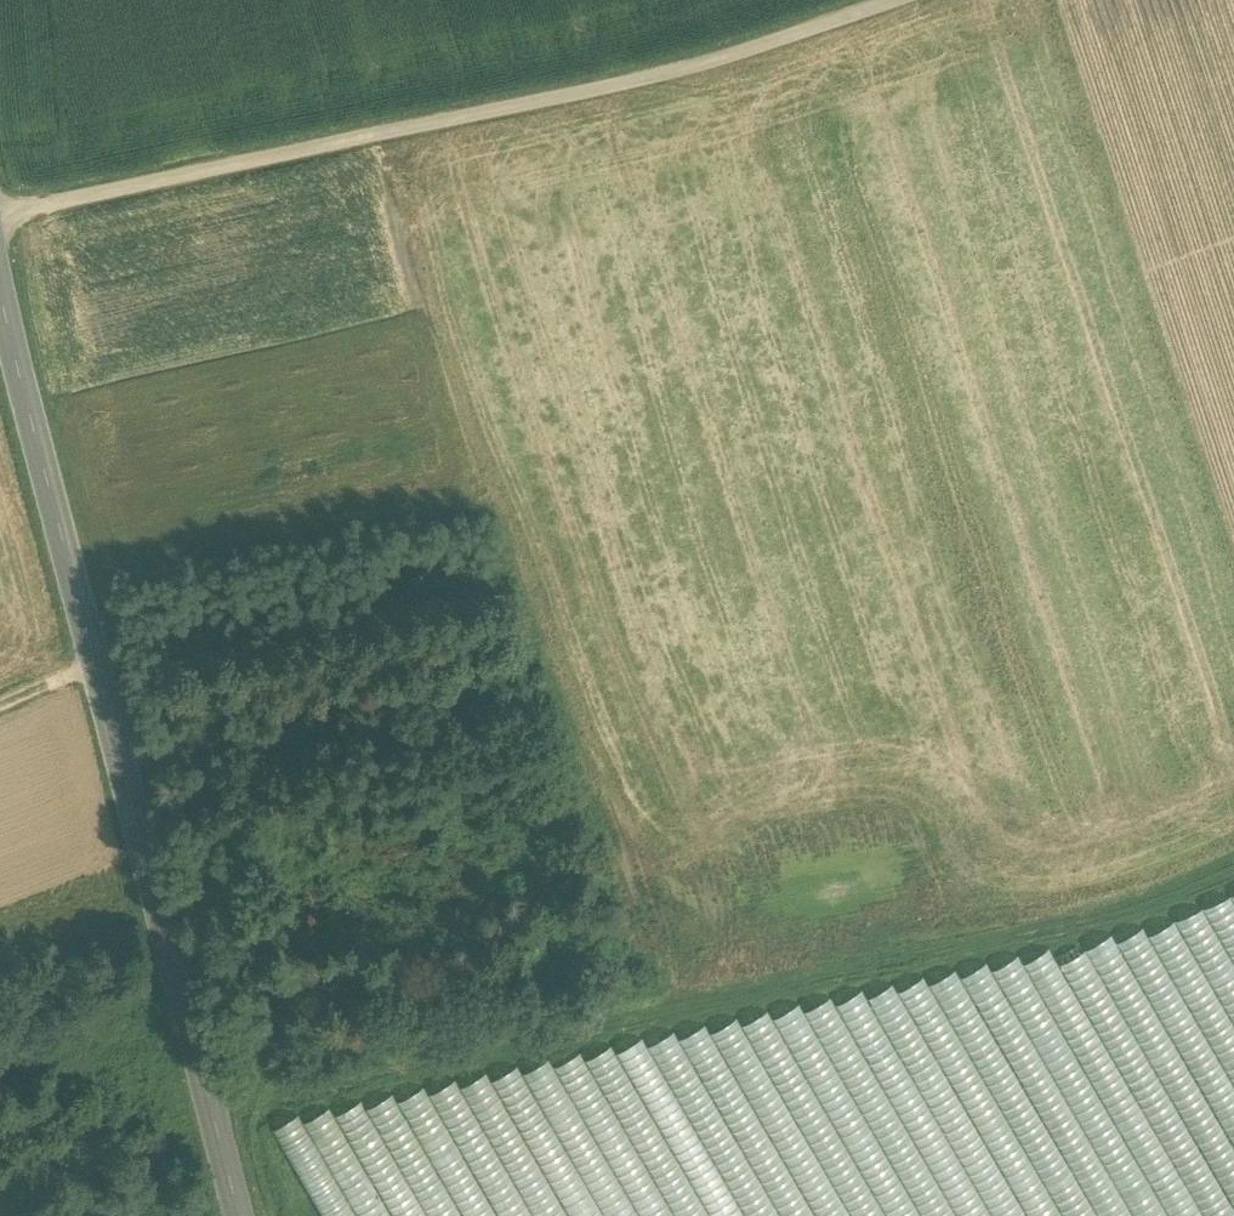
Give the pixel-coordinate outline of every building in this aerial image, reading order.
[(1151,940),(1147,933),(1091,940),(1056,959),(1050,947),(1023,961),(1019,954),(991,969),(987,961),(960,976),(971,996),(350,1079),(361,1099),(347,1107),(323,1110),(303,1121),(299,1114),(274,1127),(322,1215),(1233,1215),(1233,896),(1151,940)]
